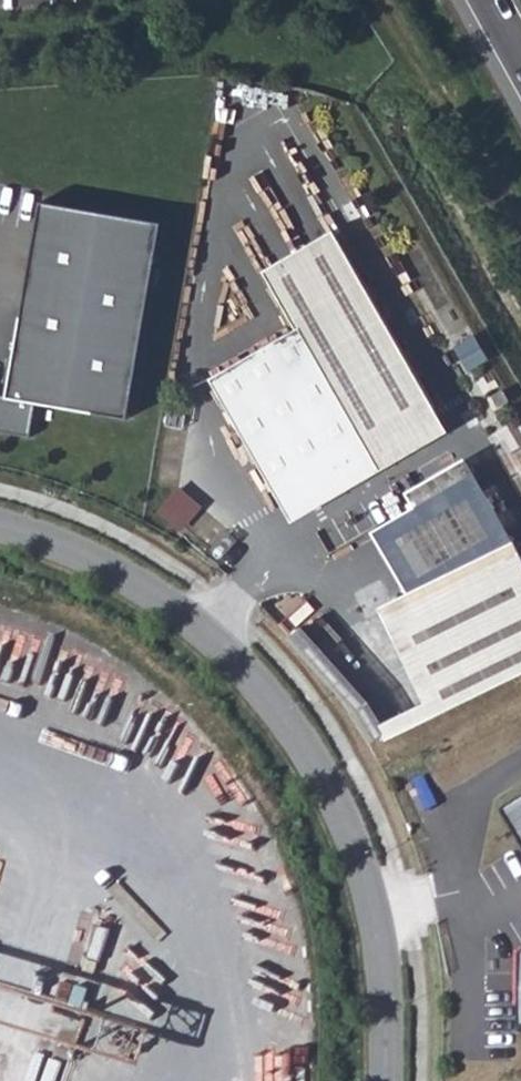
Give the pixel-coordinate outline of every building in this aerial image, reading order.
[(164,221),(42,199),(7,395),(0,393),(0,431),(30,437),(36,401),(130,417),(164,221)] [(454,430),(337,228),(264,269),(296,326),(211,377),(281,496),(298,521),(454,430)] [(179,484),(162,509),(185,526),(203,500),(179,484)] [(512,525),(374,591),(427,703),(383,725),(390,738),(520,674),(520,544),(512,525)] [(507,815),(520,839),(520,806),(507,815)]
